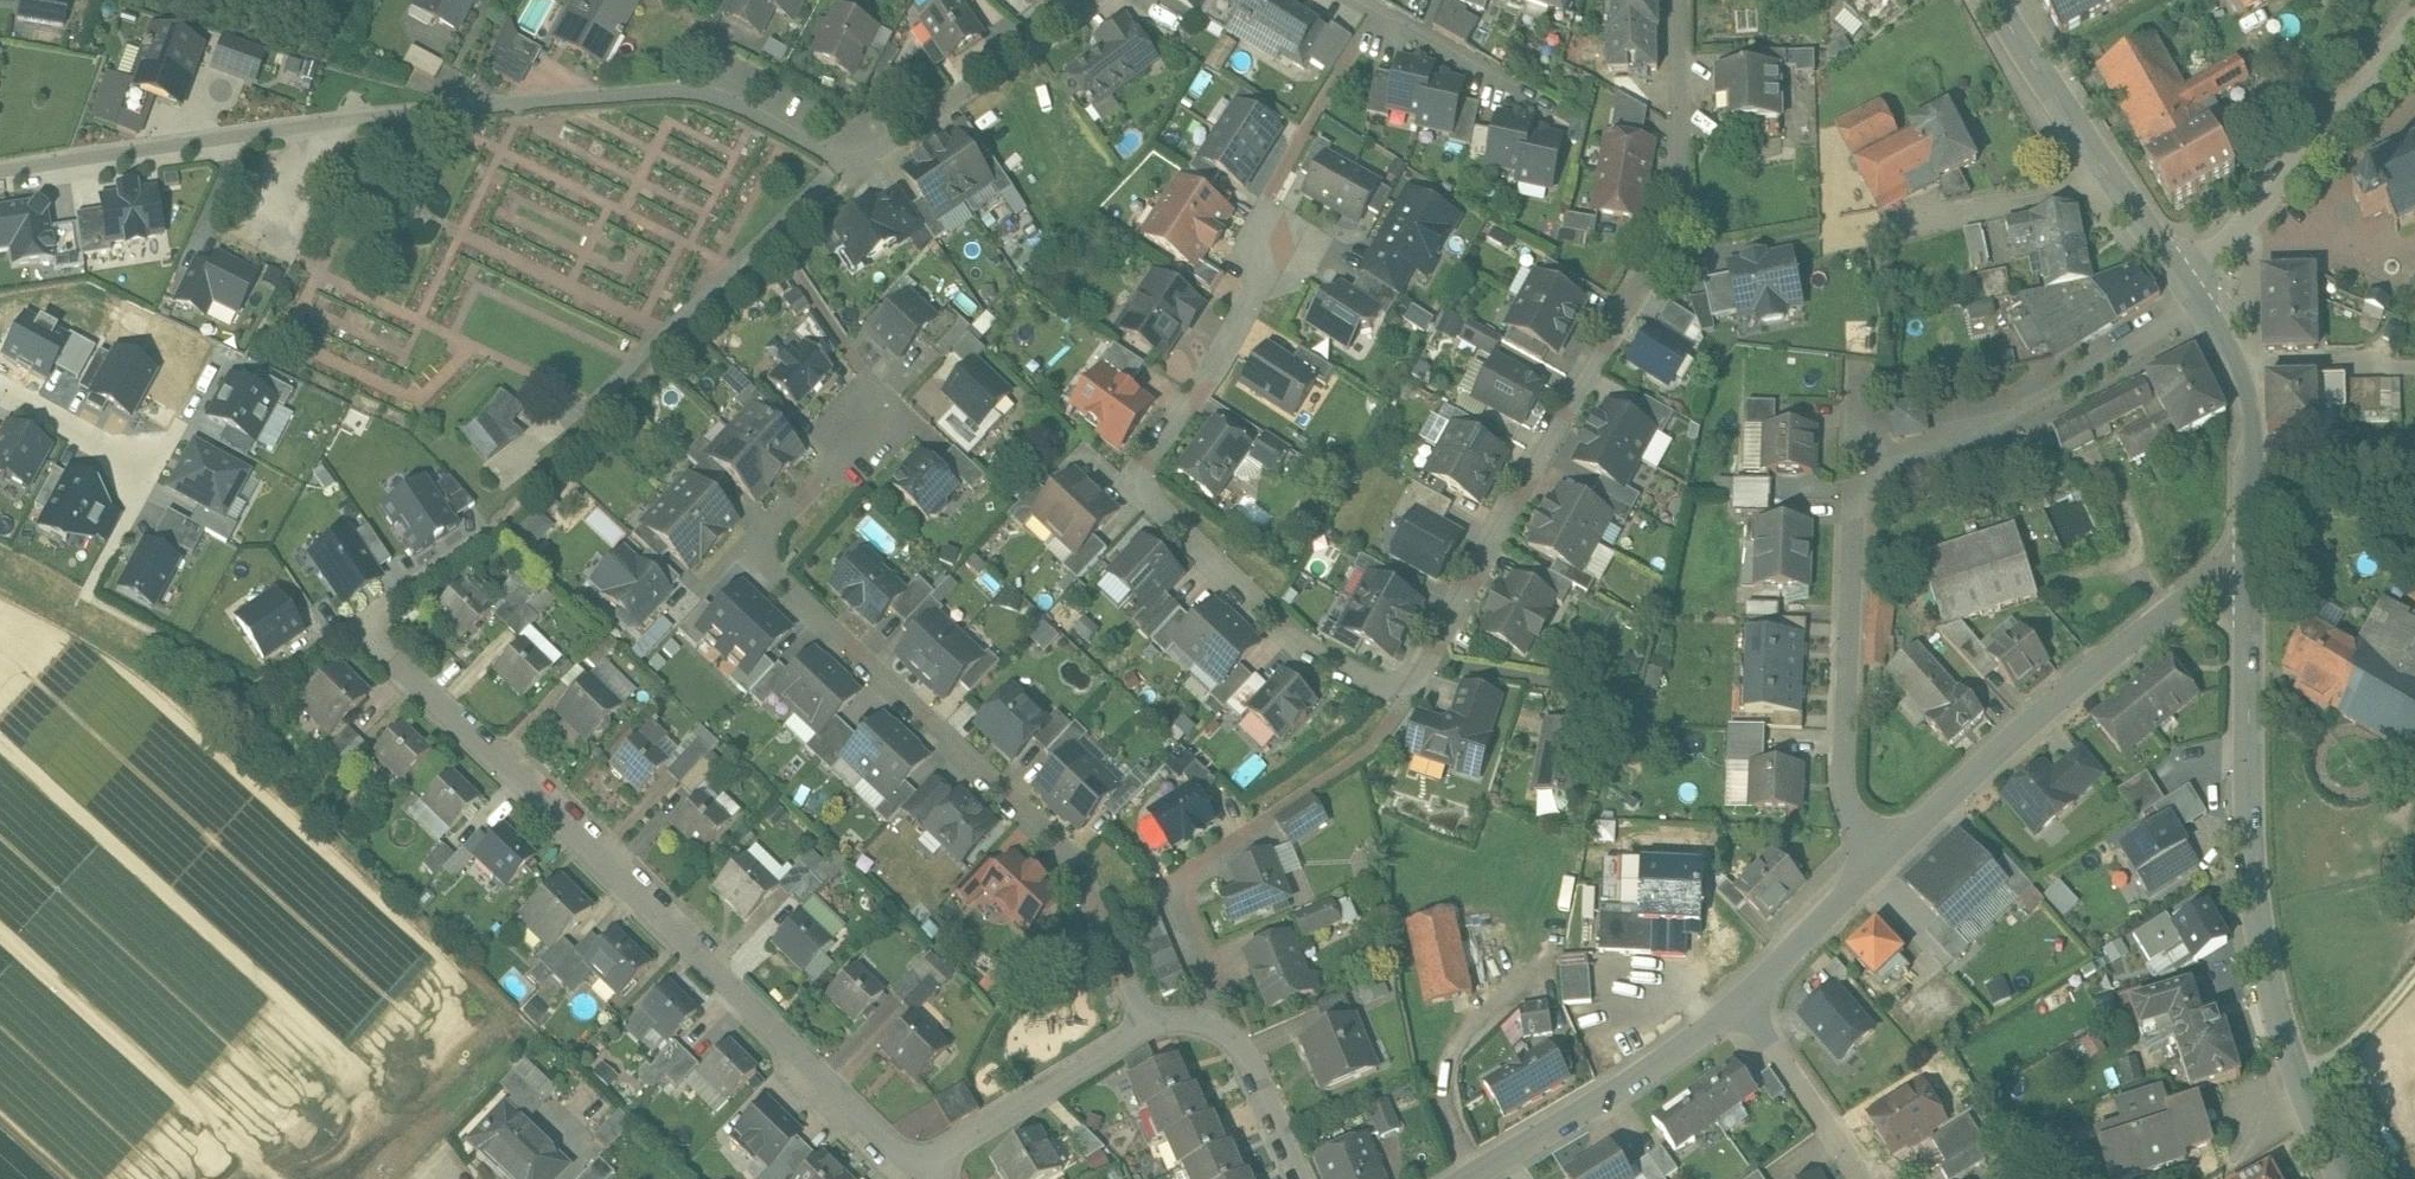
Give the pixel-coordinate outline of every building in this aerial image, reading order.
[(68,0),(21,0),(18,19),(64,27),(68,0)] [(416,7),(413,5),(412,8),(439,22),(440,20),(455,28),(454,30),(456,32),(473,0),(420,0),(416,7)] [(554,39),(602,65),(638,0),(593,0),(587,11),(574,4),(554,39)] [(722,13),(750,28),(764,2),(765,0),(728,0),(722,13)] [(764,2),(787,14),(787,16),(789,17),(798,0),(765,0),(764,2)] [(924,22),(956,0),(935,0),(918,12),(924,22)] [(924,22),(937,40),(950,59),(983,36),(958,0),(956,0),(924,22)] [(1176,0),(1166,0),(1161,7),(1184,21),(1191,9),(1176,0)] [(1282,0),(1176,0),(1191,9),(1199,14),(1200,13),(1276,61),(1280,54),(1305,70),(1330,30),(1282,0)] [(1459,0),(1485,9),(1488,0),(1459,0)] [(1504,2),(1524,10),(1527,2),(1526,1),(1527,0),(1505,0),(1504,2)] [(1526,1),(1527,2),(1552,11),(1565,16),(1566,13),(1571,0),(1527,0),(1526,1)] [(1614,29),(1608,29),(1608,71),(1658,70),(1657,30),(1660,30),(1660,0),(1613,0),(1614,29)] [(1889,0),(1851,0),(1844,7),(1875,35),(1909,9),(1902,0),(1896,0),(1893,4),(1889,0)] [(2063,34),(2124,0),(2044,0),(2063,34)] [(2247,12),(2267,0),(2240,0),(2247,12)] [(1452,5),(1444,1),(1434,28),(1466,45),(1476,26),(1460,19),(1465,11),(1452,5)] [(876,29),(839,9),(814,56),(850,76),(852,76),(868,45),(876,29)] [(1565,16),(1552,11),(1547,23),(1571,32),(1575,17),(1566,13),(1565,16)] [(1107,47),(1058,83),(1071,100),(1084,91),(1095,105),(1145,68),(1140,62),(1151,53),(1126,19),(1100,38),(1107,47)] [(202,44),(154,27),(147,46),(135,41),(134,45),(146,49),(133,83),(127,81),(126,82),(152,92),(180,102),(202,44)] [(542,49),(516,35),(508,50),(507,51),(526,61),(533,65),(542,49)] [(2155,36),(2098,68),(2151,160),(2207,127),(2196,109),(2250,78),(2238,57),(2184,88),(2155,36)] [(264,55),(224,40),(214,67),(254,82),(264,55)] [(938,67),(950,59),(937,40),(925,49),(938,67)] [(508,50),(496,43),(483,66),(514,83),(526,61),(507,51),(508,50)] [(890,44),(885,53),(876,70),(894,80),(899,71),(891,67),(900,50),(890,44)] [(868,45),(852,76),(850,76),(847,82),(865,91),(876,70),(885,53),(868,45)] [(444,64),(412,47),(404,63),(435,80),(444,64)] [(1815,51),(1788,52),(1788,67),(1796,67),(1797,72),(1816,72),(1815,51)] [(1788,52),(1758,52),(1758,67),(1780,66),(1780,67),(1788,67),(1788,52)] [(1434,66),(1401,59),(1397,75),(1390,110),(1391,110),(1421,117),(1422,117),(1431,76),(1432,76),(1434,66)] [(1758,67),(1718,68),(1720,120),(1781,118),(1780,67),(1780,66),(1758,67)] [(1397,75),(1377,71),(1368,113),(1389,117),(1391,110),(1390,110),(1397,75)] [(127,81),(111,75),(94,119),(137,135),(152,92),(126,82),(127,81)] [(1431,76),(1422,117),(1421,117),(1419,127),(1452,133),(1453,134),(1460,99),(1464,83),(1432,76),(1431,76)] [(1266,104),(1242,88),(1234,101),(1237,103),(1238,102),(1258,116),(1266,104)] [(1647,108),(1619,92),(1611,136),(1641,141),(1644,124),(1639,121),(1647,108)] [(1460,99),(1453,134),(1452,133),(1450,141),(1471,146),(1476,126),(1481,104),(1460,99)] [(1899,135),(1882,101),(1837,124),(1855,158),(1899,135)] [(1258,116),(1238,102),(1237,103),(1220,130),(1262,158),(1280,130),(1258,116)] [(1588,115),(1563,102),(1555,118),(1571,127),(1568,141),(1582,145),(1588,115)] [(1949,107),(1911,126),(1912,129),(1938,180),(1948,198),(1972,193),(1960,170),(1977,161),(1949,107)] [(1501,114),(1499,114),(1499,115),(1496,131),(1488,165),(1489,165),(1520,172),(1521,172),(1530,131),(1531,131),(1533,123),(1533,121),(1532,121),(1501,115),(1501,114)] [(1782,122),(1783,140),(1815,138),(1814,120),(1782,122)] [(2151,160),(2147,162),(2172,206),(2236,170),(2211,125),(2151,160)] [(1496,131),(1476,126),(1471,146),(1467,168),(1488,173),(1489,165),(1488,165),(1496,131)] [(1899,135),(1855,158),(1849,161),(1854,170),(1860,168),(1881,209),(1880,209),(1880,210),(1938,180),(1912,129),(1899,135)] [(1262,158),(1220,130),(1202,157),(1202,158),(1222,171),(1244,186),(1262,158)] [(1531,131),(1530,131),(1521,172),(1520,172),(1518,182),(1552,189),(1563,138),(1531,131)] [(979,161),(959,132),(946,141),(944,142),(944,143),(933,151),(932,150),(932,151),(967,202),(993,184),(994,183),(979,161)] [(1611,136),(1608,135),(1602,171),(1647,179),(1653,143),(1641,141),(1611,136)] [(1320,137),(1301,171),(1313,178),(1326,154),(1327,155),(1333,145),(1320,137)] [(2405,143),(2403,139),(2400,140),(2402,145),(2387,152),(2385,147),(2383,148),(2385,153),(2368,161),(2364,159),(2363,161),(2367,163),(2371,173),(2364,176),(2363,181),(2366,188),(2353,194),(2366,218),(2387,207),(2397,225),(2396,230),(2398,231),(2399,226),(2414,218),(2414,139),(2405,143)] [(967,202),(932,151),(931,151),(931,152),(919,160),(919,159),(917,160),(918,161),(904,170),(924,198),(939,221),(940,220),(967,202)] [(1014,188),(990,153),(979,161),(994,183),(993,184),(1002,196),(1014,188)] [(1313,178),(1305,193),(1332,208),(1353,169),(1327,155),(1326,154),(1313,178)] [(1222,171),(1202,158),(1202,157),(1199,155),(1190,168),(1203,176),(1214,183),(1222,171)] [(1381,184),(1353,169),(1332,208),(1359,223),(1368,208),(1381,184)] [(1647,179),(1602,171),(1596,211),(1640,218),(1647,179)] [(1214,183),(1203,176),(1195,188),(1225,207),(1233,196),(1214,183)] [(1195,188),(1181,179),(1160,210),(1166,214),(1154,232),(1181,249),(1177,255),(1190,264),(1195,267),(1200,259),(1231,211),(1225,207),(1195,188)] [(1394,192),(1381,184),(1368,208),(1381,215),(1394,192)] [(102,199),(103,211),(108,244),(110,244),(126,241),(126,246),(145,243),(145,238),(162,236),(155,191),(138,194),(137,187),(118,189),(119,197),(102,199)] [(900,189),(885,199),(889,205),(881,210),(899,238),(898,239),(900,241),(924,224),(912,206),(900,189)] [(1410,191),(1379,248),(1412,267),(1426,275),(1458,217),(1410,191)] [(939,221),(924,198),(912,206),(924,224),(936,241),(949,233),(940,220),(939,221)] [(0,209),(0,253),(10,251),(13,268),(53,261),(55,261),(50,228),(48,214),(50,212),(36,202),(35,204),(0,209)] [(876,203),(838,228),(862,263),(898,239),(899,238),(881,210),(876,203)] [(2078,205),(2008,220),(2015,252),(2038,247),(2040,253),(2086,244),(2078,205)] [(111,253),(110,244),(108,244),(103,211),(77,214),(78,224),(83,257),(111,253)] [(1598,218),(1567,213),(1564,229),(1595,235),(1598,218)] [(84,266),(83,257),(78,224),(50,228),(55,261),(53,261),(55,271),(84,266)] [(1978,226),(1966,228),(1971,256),(1983,254),(1978,226)] [(2086,244),(2040,253),(2047,290),(2093,281),(2086,244)] [(1412,267),(1379,248),(1364,274),(1397,294),(1412,267)] [(1802,304),(1792,253),(1765,258),(1747,262),(1731,265),(1733,273),(1740,312),(1741,316),(1760,313),(1761,322),(1785,317),(1784,308),(1802,304)] [(1746,257),(1747,262),(1765,258),(1764,254),(1746,257)] [(1983,254),(1971,256),(1973,267),(1985,265),(1983,254)] [(237,314),(256,276),(217,256),(210,271),(199,294),(199,295),(237,314)] [(1225,275),(1200,259),(1195,267),(1190,264),(1183,276),(1212,295),(1225,275)] [(1585,283),(1550,260),(1540,277),(1577,297),(1585,283)] [(192,310),(199,295),(199,294),(210,271),(196,264),(176,302),(192,310)] [(2093,282),(2059,295),(2086,340),(2161,296),(2138,266),(2093,282)] [(2007,268),(1979,273),(1984,301),(2012,296),(2007,268)] [(2314,271),(2264,272),(2266,350),(2316,349),(2316,313),(2317,311),(2317,287),(2315,286),(2314,271)] [(1740,312),(1733,273),(1705,279),(1712,317),(1740,312)] [(1397,294),(1364,274),(1351,293),(1381,313),(1388,318),(1401,297),(1397,294)] [(1540,277),(1536,274),(1522,300),(1572,327),(1586,302),(1577,297),(1540,277)] [(1204,307),(1158,276),(1144,297),(1137,299),(1131,308),(1132,315),(1136,318),(1127,331),(1164,357),(1183,329),(1187,332),(1204,307)] [(2055,359),(2086,340),(2059,295),(2093,282),(2093,281),(2047,290),(2017,296),(2030,318),(2018,324),(2018,329),(2028,347),(2033,349),(2045,342),(2055,359)] [(1351,293),(1341,287),(1338,293),(1328,295),(1310,323),(1350,349),(1361,330),(1371,328),(1381,313),(1351,293)] [(799,291),(787,299),(798,315),(809,307),(799,291)] [(910,294),(870,336),(883,348),(887,344),(901,358),(921,338),(937,321),(936,320),(910,294)] [(1572,327),(1522,300),(1508,326),(1512,328),(1550,348),(1558,353),(1572,327)] [(1697,319),(1671,303),(1671,302),(1670,301),(1669,303),(1670,303),(1656,327),(1682,343),(1697,319)] [(949,306),(936,320),(937,321),(921,338),(943,359),(952,350),(969,333),(973,328),(949,306)] [(26,316),(4,357),(18,365),(17,366),(19,367),(20,366),(31,372),(30,373),(32,374),(33,373),(46,380),(54,367),(69,339),(68,339),(56,332),(58,329),(41,320),(39,323),(26,316)] [(835,352),(810,316),(793,335),(803,344),(804,343),(825,363),(835,352)] [(1502,338),(1473,322),(1463,339),(1493,355),(1502,338)] [(1655,325),(1653,325),(1652,326),(1632,361),(1631,360),(1630,362),(1632,363),(1632,362),(1662,381),(1675,378),(1676,377),(1683,382),(1696,361),(1688,357),(1693,350),(1682,343),(1656,327),(1654,326),(1655,325)] [(1550,348),(1512,328),(1506,340),(1543,361),(1550,348)] [(969,333),(952,350),(971,368),(977,361),(987,350),(969,333)] [(69,339),(54,367),(79,380),(97,348),(70,334),(68,339),(69,339)] [(803,344),(792,356),(789,353),(778,364),(781,367),(768,382),(796,409),(811,392),(813,394),(826,380),(824,379),(832,370),(825,363),(804,343),(803,344)] [(1145,364),(1114,344),(1098,366),(1103,370),(1104,369),(1129,387),(1145,364)] [(1338,369),(1302,346),(1292,362),(1318,379),(1317,380),(1327,386),(1338,369)] [(85,401),(129,420),(153,367),(108,347),(85,401)] [(1292,362),(1268,347),(1244,383),(1294,416),(1317,380),(1318,379),(1292,362)] [(2195,350),(2147,375),(2156,393),(2179,437),(2227,413),(2195,350)] [(1545,383),(1497,357),(1474,398),(1523,424),(1545,383)] [(1011,394),(977,361),(971,368),(946,394),(958,406),(981,427),(978,429),(987,437),(1004,419),(995,411),(1011,394)] [(1129,387),(1104,369),(1103,370),(1076,407),(1103,428),(1100,433),(1120,448),(1152,405),(1129,387)] [(259,373),(251,388),(277,402),(276,404),(285,409),(293,392),(259,373)] [(2147,375),(2095,402),(2110,432),(2112,431),(2108,425),(2143,407),(2154,401),(2151,395),(2156,393),(2147,375)] [(232,377),(209,419),(254,444),(276,404),(277,402),(251,388),(232,377)] [(2346,377),(2267,378),(2269,432),(2319,430),(2318,410),(2345,409),(2347,409),(2346,380),(2346,377)] [(2380,379),(2346,380),(2347,409),(2345,409),(2345,413),(2381,412),(2381,408),(2381,392),(2380,379)] [(782,415),(751,386),(735,402),(748,413),(753,408),(772,425),(782,415)] [(2391,391),(2381,392),(2381,408),(2392,408),(2391,391)] [(2149,420),(2119,435),(2132,462),(2179,437),(2156,393),(2151,395),(2154,401),(2143,407),(2149,420)] [(501,394),(476,426),(461,433),(462,434),(464,434),(486,462),(507,445),(500,436),(521,409),(501,394)] [(1675,412),(1646,397),(1635,418),(1657,430),(1656,431),(1662,435),(1675,412)] [(1918,399),(1894,403),(1890,410),(1894,433),(1901,438),(1930,432),(1925,404),(1918,399)] [(1747,425),(1768,425),(1775,426),(1776,401),(1748,400),(1747,425)] [(2095,402),(2053,424),(2065,456),(2067,455),(2067,454),(2110,432),(2095,402)] [(1635,418),(1607,403),(1599,417),(1597,416),(1589,430),(1641,459),(1656,431),(1657,430),(1635,418)] [(981,427),(958,406),(938,427),(969,456),(987,437),(978,429),(981,427)] [(772,425),(753,408),(748,413),(730,432),(779,477),(801,453),(772,425)] [(1482,424),(1457,410),(1450,424),(1454,426),(1455,425),(1475,436),(1482,424)] [(1428,412),(1419,438),(1438,444),(1447,418),(1428,412)] [(1475,436),(1455,425),(1454,426),(1441,450),(1493,478),(1507,454),(1475,436)] [(1766,471),(1768,425),(1747,425),(1745,470),(1766,471)] [(1775,426),(1768,425),(1766,471),(1813,472),(1814,427),(1775,426)] [(8,426),(4,433),(0,441),(0,479),(4,481),(7,477),(28,488),(49,449),(8,426)] [(1641,459),(1589,430),(1581,445),(1583,446),(1575,461),(1603,476),(1625,488),(1626,487),(1641,459)] [(1257,450),(1232,431),(1224,443),(1209,432),(1179,472),(1214,498),(1232,473),(1240,479),(1249,480),(1253,478),(1257,476),(1260,473),(1264,468),(1251,459),(1257,450)] [(779,477),(730,432),(713,450),(707,456),(726,473),(756,501),(779,477)] [(1291,451),(1267,435),(1257,450),(1251,459),(1264,468),(1275,475),(1291,451)] [(713,450),(701,438),(685,455),(697,466),(698,466),(716,484),(717,483),(726,473),(707,456),(713,450)] [(249,474),(195,444),(169,490),(199,506),(224,520),(224,519),(249,474)] [(986,478),(956,449),(943,462),(973,492),(986,478)] [(1493,478),(1441,450),(1428,473),(1428,474),(1448,486),(1480,503),(1493,478)] [(958,487),(924,455),(918,461),(914,458),(905,467),(906,474),(895,486),(929,518),(931,516),(938,516),(945,508),(945,501),(958,487)] [(716,484),(698,466),(697,466),(688,476),(715,503),(726,492),(717,483),(716,484)] [(35,507),(48,514),(68,476),(56,470),(35,507)] [(1448,486),(1428,474),(1428,473),(1424,471),(1417,484),(1442,498),(1448,486)] [(92,541),(95,536),(109,510),(91,500),(97,487),(70,472),(68,476),(48,514),(40,528),(67,543),(73,531),(92,541)] [(1053,498),(1035,516),(1036,517),(1056,536),(1098,492),(1077,472),(1053,498)] [(715,503),(688,476),(665,501),(713,546),(736,522),(715,503)] [(1625,488),(1603,476),(1596,489),(1633,509),(1641,495),(1626,487),(1625,488)] [(433,488),(454,519),(475,505),(449,477),(433,488)] [(425,478),(380,508),(394,528),(402,522),(410,535),(403,540),(415,557),(459,527),(454,519),(433,488),(425,478)] [(1735,495),(1735,478),(1718,478),(1718,494),(1735,495)] [(1735,495),(1771,496),(1772,479),(1735,478),(1735,495)] [(1039,484),(1010,516),(1024,529),(1036,517),(1035,516),(1053,498),(1039,484)] [(1417,484),(1416,484),(1400,513),(1413,520),(1418,511),(1442,524),(1453,504),(1442,498),(1417,484)] [(1589,501),(1561,486),(1553,500),(1552,499),(1543,514),(1599,544),(1614,516),(1615,515),(1589,501)] [(1633,509),(1596,489),(1589,501),(1615,515),(1614,516),(1626,523),(1633,509)] [(1098,492),(1056,536),(1076,555),(1077,555),(1094,537),(1118,511),(1098,492)] [(1771,496),(1735,495),(1734,511),(1771,512),(1771,496)] [(713,546),(665,501),(642,525),(669,551),(690,570),(713,546)] [(199,506),(190,524),(206,532),(228,544),(238,525),(224,519),(224,520),(199,506)] [(121,516),(109,510),(95,536),(107,542),(121,516)] [(1442,524),(1418,511),(1413,520),(1405,535),(1399,537),(1392,549),(1394,556),(1436,579),(1438,580),(1438,579),(1438,578),(1461,536),(1462,535),(1461,534),(1461,535),(1442,524)] [(193,556),(206,532),(190,524),(168,512),(155,536),(165,542),(182,550),(193,556)] [(1599,544),(1543,514),(1535,529),(1537,530),(1529,544),(1558,560),(1583,574),(1583,573),(1599,544)] [(1790,521),(1759,520),(1757,587),(1795,588),(1809,589),(1811,522),(1790,521)] [(669,551),(642,525),(633,535),(660,561),(669,551)] [(352,536),(376,571),(392,561),(368,526),(352,536)] [(2015,526),(1921,556),(1945,627),(1962,622),(2038,597),(2015,526)] [(331,551),(315,562),(344,605),(382,580),(376,571),(352,536),(348,531),(327,546),(331,551)] [(1094,537),(1077,555),(1076,555),(1064,567),(1079,581),(1108,550),(1094,537)] [(1135,550),(1112,574),(1149,609),(1180,577),(1151,549),(1150,543),(1145,538),(1139,538),(1134,543),(1135,550)] [(159,552),(145,545),(120,591),(153,609),(178,563),(175,561),(182,550),(165,542),(159,552)] [(680,583),(644,550),(635,560),(638,563),(669,592),(670,593),(680,583)] [(880,563),(871,554),(864,555),(834,586),(849,600),(847,606),(855,613),(861,611),(876,626),(891,610),(906,594),(905,593),(881,570),(880,563)] [(1400,575),(1363,555),(1355,568),(1368,575),(1369,574),(1393,587),(1400,575)] [(1583,574),(1558,560),(1551,572),(1574,585),(1589,593),(1596,579),(1583,573),(1583,574)] [(638,563),(606,596),(620,611),(619,612),(619,619),(629,628),(635,628),(669,592),(638,563)] [(1551,572),(1536,564),(1526,582),(1555,598),(1554,599),(1563,604),(1574,585),(1551,572)] [(1393,587),(1369,574),(1368,575),(1354,602),(1409,631),(1409,630),(1415,619),(1416,618),(1416,617),(1423,604),(1393,587)] [(504,601),(523,587),(514,575),(495,589),(504,601)] [(1515,576),(1505,595),(1500,593),(1490,610),(1495,613),(1484,632),(1524,654),(1535,635),(1539,637),(1549,620),(1544,617),(1554,599),(1555,598),(1526,582),(1515,576)] [(920,578),(905,593),(906,594),(891,610),(907,624),(932,598),(936,593),(920,578)] [(491,612),(462,584),(434,613),(463,641),(491,612)] [(715,613),(698,631),(706,639),(723,654),(765,608),(741,586),(715,613)] [(520,590),(495,615),(507,627),(526,606),(531,601),(520,590)] [(277,594),(237,621),(264,660),(303,633),(277,594)] [(2409,614),(2384,597),(2359,640),(2385,655),(2409,614)] [(907,624),(903,629),(914,639),(938,614),(939,615),(944,609),(932,598),(907,624)] [(1172,600),(1142,631),(1153,641),(1182,610),(1172,600)] [(1409,631),(1354,602),(1340,628),(1340,629),(1364,642),(1394,658),(1401,644),(1401,645),(1402,643),(1408,632),(1409,631)] [(1780,603),(1749,602),(1748,618),(1779,618),(1780,618),(1780,603)] [(698,631),(715,613),(705,603),(678,632),(697,649),(706,639),(698,631)] [(1196,623),(1177,642),(1178,643),(1167,654),(1189,675),(1237,624),(1215,603),(1196,623)] [(526,606),(507,627),(518,639),(538,618),(526,606)] [(2332,630),(2339,614),(2320,606),(2313,621),(2332,630)] [(764,659),(790,631),(765,608),(723,654),(739,669),(747,677),(764,659)] [(1182,610),(1153,641),(1167,654),(1178,643),(1177,642),(1196,623),(1182,610)] [(914,639),(899,656),(922,678),(961,636),(939,615),(938,614),(914,639)] [(2409,614),(2385,655),(2414,672),(2414,618),(2409,614)] [(1780,618),(1779,618),(1778,632),(1803,633),(1803,634),(1807,634),(1807,619),(1780,618)] [(1364,642),(1340,629),(1340,628),(1327,620),(1320,634),(1357,654),(1364,642)] [(2359,640),(2355,646),(2311,620),(2302,635),(2297,632),(2286,651),(2291,654),(2283,669),(2301,679),(2295,690),(2329,709),(2331,705),(2414,754),(2414,672),(2385,655),(2359,640)] [(1989,655),(1962,622),(1939,630),(1985,680),(1999,668),(1989,655)] [(1237,624),(1189,675),(1210,695),(1221,684),(1222,685),(1241,665),(1259,645),(1237,624)] [(1989,655),(1999,668),(2015,688),(2048,660),(2022,628),(1989,655)] [(1778,632),(1749,631),(1746,711),(1775,713),(1799,713),(1803,634),(1803,633),(1778,632)] [(607,636),(585,660),(595,669),(618,645),(607,636)] [(961,636),(922,678),(945,699),(961,683),(984,658),(984,657),(961,636)] [(551,670),(522,642),(494,671),(523,699),(551,670)] [(1959,689),(1918,644),(1888,671),(1929,717),(1959,689)] [(984,658),(961,683),(972,694),(1001,663),(989,651),(984,657),(984,658)] [(790,675),(775,692),(775,693),(797,713),(835,673),(812,652),(790,675)] [(2168,658),(2094,717),(2121,750),(2166,714),(2169,718),(2198,694),(2168,658)] [(774,668),(764,659),(747,677),(739,669),(729,679),(747,697),(749,695),(774,668)] [(774,668),(749,695),(762,707),(775,693),(775,692),(790,675),(778,664),(774,668)] [(338,665),(299,705),(330,736),(367,699),(352,685),(356,681),(338,665)] [(1241,665),(1222,685),(1221,684),(1210,695),(1225,709),(1228,706),(1254,678),(1241,665)] [(1270,688),(1249,710),(1250,711),(1281,740),(1292,728),(1294,730),(1308,716),(1306,714),(1317,702),(1285,672),(1270,688)] [(835,673),(797,713),(818,733),(819,734),(836,717),(857,695),(835,673)] [(1254,678),(1228,706),(1242,720),(1250,711),(1249,710),(1270,688),(1257,675),(1254,678)] [(620,708),(590,678),(556,712),(587,742),(596,732),(603,732),(608,727),(608,720),(620,708)] [(1499,697),(1466,686),(1456,717),(1443,723),(1419,716),(1408,749),(1461,766),(1459,771),(1478,777),(1485,758),(1480,756),(1499,697)] [(1929,717),(1926,719),(1949,745),(1985,713),(1962,687),(1959,689),(1929,717)] [(1024,702),(1011,690),(990,712),(993,715),(982,726),(993,737),(991,739),(1013,760),(1034,739),(1047,724),(1046,723),(1037,714),(1037,708),(1031,702),(1024,702)] [(1058,712),(1046,723),(1047,724),(1034,739),(1047,752),(1072,726),(1058,712)] [(1799,713),(1775,713),(1774,727),(1803,728),(1803,713),(1799,713)] [(836,717),(819,734),(818,733),(805,748),(818,760),(848,729),(836,717)] [(860,740),(844,757),(844,758),(866,778),(903,738),(881,717),(860,740)] [(1590,728),(1549,720),(1535,790),(1548,793),(1547,799),(1547,804),(1550,809),(1554,813),(1560,814),(1565,812),(1569,809),(1571,803),(1572,798),(1577,799),(1590,728)] [(1047,752),(1059,764),(1075,747),(1076,748),(1089,734),(1076,722),(1072,726),(1047,752)] [(1761,726),(1732,725),(1732,739),(1760,740),(1761,726)] [(430,754),(401,726),(373,755),(401,783),(430,754)] [(668,764),(664,767),(681,784),(719,745),(703,728),(668,764)] [(348,729),(329,749),(339,759),(358,739),(348,729)] [(848,729),(818,760),(831,772),(844,758),(844,757),(860,740),(848,729)] [(668,764),(639,736),(611,765),(640,793),(664,767),(668,764)] [(903,738),(866,778),(888,799),(904,782),(926,760),(903,738)] [(339,759),(336,761),(348,773),(370,751),(358,739),(339,759)] [(1755,764),(1759,764),(1760,740),(1732,739),(1731,763),(1755,764)] [(719,745),(681,784),(692,794),(730,755),(719,745)] [(1059,764),(1037,787),(1060,808),(1097,768),(1076,748),(1075,747),(1059,764)] [(2082,747),(2051,773),(2043,764),(2005,797),(2037,834),(2075,802),(2074,801),(2105,774),(2082,747)] [(1218,781),(1197,762),(1184,775),(1192,787),(1193,787),(1201,799),(1218,781)] [(1729,808),(1753,809),(1755,764),(1731,763),(1729,808)] [(1759,764),(1755,764),(1753,809),(1799,811),(1801,765),(1759,764)] [(1097,768),(1060,808),(1082,829),(1104,806),(1120,790),(1119,789),(1097,768)] [(2148,772),(2118,791),(2139,817),(2165,801),(2148,772)] [(450,773),(422,802),(451,831),(479,801),(450,773)] [(1132,775),(1119,789),(1120,790),(1104,806),(1116,818),(1145,787),(1132,775)] [(954,799),(931,778),(916,794),(902,809),(925,831),(927,829),(926,828),(954,799)] [(904,782),(888,799),(874,813),(887,825),(902,809),(916,794),(904,782)] [(2188,783),(2165,796),(2182,825),(2205,811),(2188,783)] [(1192,787),(1151,814),(1173,848),(1186,839),(1189,843),(1205,833),(1202,829),(1215,821),(1201,799),(1193,787),(1192,787)] [(997,826),(960,792),(954,799),(926,828),(927,829),(930,826),(948,842),(944,846),(962,863),(997,826)] [(729,823),(700,795),(672,824),(701,853),(729,823)] [(1312,797),(1277,820),(1292,844),(1328,821),(1312,797)] [(2167,818),(2121,847),(2150,892),(2197,865),(2167,818)] [(1594,839),(1613,839),(1613,821),(1594,821),(1594,839)] [(535,856),(504,827),(474,858),(505,888),(535,856)] [(1960,835),(1908,883),(1941,918),(1954,932),(1955,931),(2004,885),(2005,883),(1992,869),(1960,835)] [(443,846),(423,866),(435,878),(443,869),(455,857),(443,846)] [(455,857),(443,869),(454,881),(474,860),(462,849),(455,857)] [(1736,888),(1736,889),(1747,901),(1766,919),(1804,881),(1774,851),(1736,888)] [(1270,852),(1238,865),(1236,870),(1240,881),(1246,883),(1247,886),(1245,891),(1242,892),(1236,890),(1226,894),(1224,900),(1234,922),(1289,899),(1270,852)] [(777,886),(745,856),(715,888),(747,919),(777,887),(777,886)] [(1029,871),(1014,856),(999,872),(985,887),(986,888),(1029,929),(1059,898),(1043,884),(1046,880),(1033,868),(1029,871)] [(2004,885),(2019,900),(2033,886),(2006,857),(1992,869),(2005,883),(2004,885)] [(985,859),(956,890),(971,904),(986,888),(985,887),(999,872),(985,859)] [(800,862),(777,886),(777,887),(788,898),(791,895),(811,874),(800,862)] [(1643,864),(1604,862),(1600,952),(1653,954),(1654,921),(1641,921),(1643,864)] [(1703,866),(1643,864),(1641,921),(1654,921),(1687,922),(1687,935),(1701,936),(1703,866)] [(811,874),(791,895),(804,906),(823,886),(811,874)] [(592,910),(559,879),(519,920),(550,950),(552,952),(563,940),(592,910)] [(1736,888),(1728,880),(1717,890),(1737,910),(1747,901),(1736,889),(1736,888)] [(2078,902),(2059,882),(2046,894),(2065,915),(2078,902)] [(1955,931),(1970,946),(2019,900),(2004,885),(1955,931)] [(1582,888),(1582,913),(1595,913),(1595,888),(1582,888)] [(1333,901),(1296,917),(1305,939),(1343,923),(1333,901)] [(2176,927),(2185,942),(2195,960),(2197,961),(2228,942),(2207,908),(2176,927)] [(1158,911),(1133,922),(1139,935),(1163,923),(1158,911)] [(1454,912),(1408,923),(1427,1004),(1473,994),(1454,912)] [(2176,927),(2168,914),(2135,935),(2151,962),(2169,952),(2185,942),(2176,927)] [(831,943),(801,915),(773,944),(803,972),(831,943)] [(1970,946),(1955,931),(1954,932),(1941,918),(1926,931),(1954,961),(1970,946)] [(1687,922),(1654,921),(1653,954),(1686,955),(1687,935),(1687,922)] [(1163,923),(1139,935),(1144,947),(1168,936),(1163,923)] [(1904,952),(1877,923),(1849,950),(1882,984),(1896,971),(1901,976),(1910,967),(1899,956),(1904,952)] [(647,965),(615,934),(587,963),(585,965),(586,965),(617,996),(647,965)] [(1290,935),(1246,953),(1270,1010),(1299,998),(1294,985),(1309,978),(1290,935)] [(1168,936),(1144,947),(1149,959),(1173,948),(1168,936)] [(563,940),(552,952),(550,950),(538,963),(552,975),(575,951),(563,940)] [(2185,942),(2169,952),(2177,967),(2184,966),(2195,960),(2185,942)] [(1173,948),(1149,959),(1154,971),(1178,960),(1173,948)] [(575,951),(552,975),(565,988),(586,965),(585,965),(587,963),(575,951)] [(1805,988),(1818,1002),(1836,986),(1836,987),(1851,975),(1837,959),(1805,988)] [(1178,960),(1154,971),(1159,984),(1184,973),(1178,960)] [(884,994),(854,966),(826,995),(856,1023),(884,994)] [(1590,966),(1562,968),(1564,1004),(1593,1002),(1590,966)] [(912,971),(892,992),(904,1003),(924,983),(912,971)] [(1184,973),(1159,984),(1164,996),(1189,985),(1184,973)] [(545,998),(560,991),(553,977),(538,984),(545,998)] [(1991,1002),(2010,996),(2004,977),(1985,983),(1991,1002)] [(924,983),(904,1003),(914,1014),(916,1012),(939,989),(929,978),(924,983)] [(668,985),(638,1015),(667,1043),(697,1013),(668,985)] [(2192,985),(2132,1003),(2144,1041),(2174,1032),(2180,1054),(2172,1056),(2184,1093),(2192,1090),(2192,1092),(2241,1076),(2226,1026),(2220,1028),(2216,1017),(2207,1020),(2205,1011),(2201,1012),(2192,985)] [(1836,987),(1836,986),(1818,1002),(1807,1011),(1806,1021),(1840,1059),(1874,1029),(1836,987)] [(1346,993),(1317,1005),(1327,1027),(1355,1015),(1346,993)] [(1549,1004),(1520,1008),(1525,1037),(1553,1032),(1549,1004)] [(916,1012),(914,1014),(881,1048),(916,1082),(951,1046),(916,1012)] [(1327,1027),(1302,1037),(1325,1092),(1378,1070),(1355,1015),(1327,1027)] [(756,1071),(727,1043),(699,1071),(728,1100),(756,1071)] [(1150,1047),(1126,1062),(1133,1078),(1159,1067),(1150,1047)] [(1547,1047),(1485,1084),(1505,1116),(1506,1116),(1505,1115),(1527,1101),(1528,1102),(1567,1079),(1556,1063),(1558,1057),(1554,1048),(1547,1047)] [(686,1054),(665,1076),(677,1087),(698,1065),(686,1054)] [(2136,1056),(2118,1058),(2122,1079),(2139,1076),(2136,1056)] [(1159,1067),(1133,1078),(1147,1110),(1151,1108),(1151,1107),(1190,1090),(1177,1059),(1159,1067)] [(1734,1063),(1695,1091),(1719,1124),(1743,1106),(1740,1102),(1757,1091),(1735,1061),(1734,1062),(1734,1063)] [(1787,1091),(1772,1070),(1758,1079),(1773,1101),(1787,1091)] [(545,1102),(513,1072),(500,1086),(532,1116),(545,1102)] [(964,1082),(935,1099),(951,1126),(980,1109),(964,1082)] [(1923,1083),(1870,1115),(1893,1154),(1946,1122),(1923,1083)] [(1190,1090),(1151,1107),(1151,1108),(1165,1139),(1169,1137),(1169,1136),(1208,1119),(1208,1118),(1194,1088),(1190,1090)] [(1695,1091),(1656,1119),(1655,1118),(1654,1119),(1675,1149),(1692,1137),(1695,1141),(1719,1124),(1695,1091)] [(2118,1106),(2125,1127),(2098,1135),(2102,1147),(2112,1178),(2124,1178),(2186,1159),(2183,1152),(2213,1142),(2199,1103),(2170,1112),(2163,1092),(2118,1106)] [(1387,1099),(1370,1106),(1382,1136),(1400,1129),(1387,1099)] [(766,1101),(730,1138),(753,1161),(758,1156),(769,1166),(777,1158),(797,1137),(800,1133),(766,1101)] [(504,1106),(482,1128),(483,1130),(484,1140),(476,1149),(507,1178),(555,1178),(567,1167),(504,1106)] [(620,1111),(593,1138),(606,1150),(633,1123),(620,1111)] [(1970,1115),(1932,1138),(1947,1163),(1977,1144),(1985,1140),(1970,1115)] [(1208,1119),(1169,1136),(1169,1137),(1182,1167),(1187,1165),(1186,1165),(1226,1147),(1226,1146),(1212,1116),(1208,1118),(1208,1119)] [(1106,1147),(1085,1127),(1073,1134),(1088,1158),(1106,1147)] [(994,1156),(1008,1178),(1049,1178),(1063,1170),(1039,1129),(994,1156)] [(1317,1155),(1327,1178),(1384,1178),(1366,1134),(1317,1155)] [(797,1137),(777,1158),(787,1168),(807,1147),(797,1137)] [(1947,1163),(1941,1166),(1948,1178),(1954,1178),(1987,1159),(1977,1144),(1947,1163)] [(1186,1165),(1187,1165),(1189,1171),(1178,1176),(1179,1178),(1236,1178),(1244,1176),(1243,1175),(1230,1145),(1226,1146),(1226,1147),(1186,1165)] [(807,1147),(787,1168),(798,1178),(817,1157),(807,1147)] [(1569,1178),(1632,1178),(1627,1171),(1612,1148),(1568,1176),(1569,1178)] [(1679,1169),(1664,1148),(1651,1157),(1650,1158),(1665,1178),(1679,1169)] [(821,1154),(817,1157),(798,1178),(787,1168),(776,1178),(847,1178),(821,1154)] [(1650,1158),(1651,1157),(1649,1155),(1635,1165),(1645,1178),(1665,1178),(1650,1158)] [(579,1178),(608,1178),(614,1173),(599,1158),(579,1178)] [(756,1178),(776,1178),(787,1168),(777,1158),(769,1166),(756,1178)] [(1635,1165),(1627,1171),(1632,1178),(1645,1178),(1635,1165)] [(2248,1178),(2278,1178),(2271,1166),(2248,1178)]
